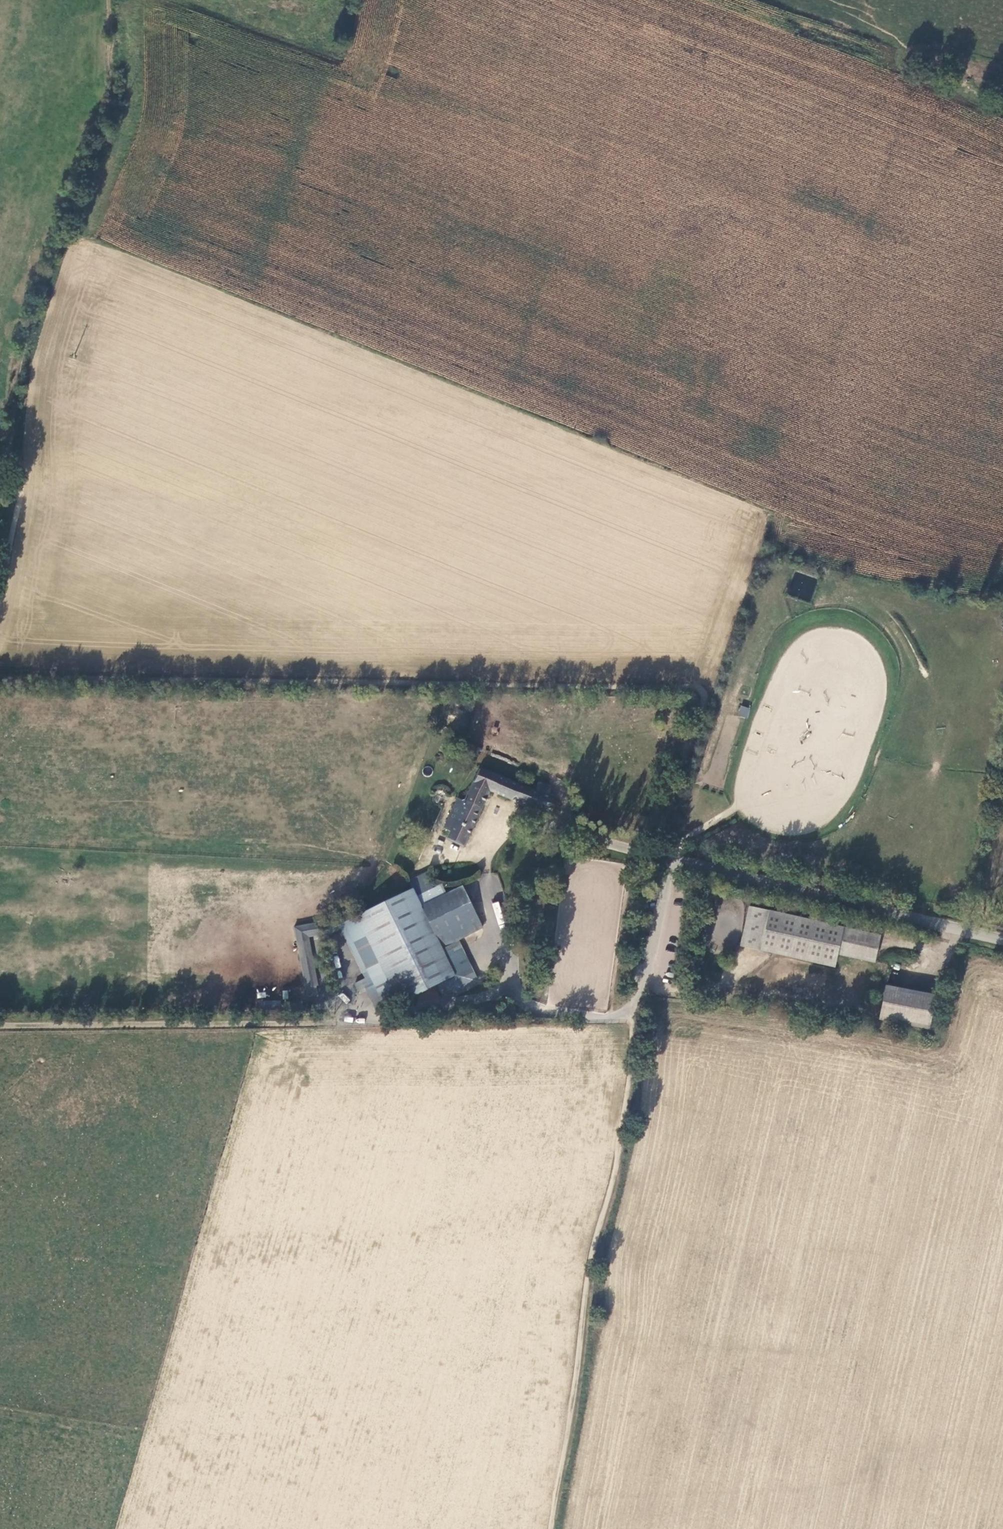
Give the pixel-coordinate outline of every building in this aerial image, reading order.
[(750,710),(740,707),(737,716),(747,719),(750,710)] [(535,789),(511,779),(481,766),(464,800),(457,797),(450,812),(443,827),(449,831),(446,838),(464,846),(490,791),(532,809),(550,811),(556,795),(549,793),(552,785),(539,780),(535,789)] [(441,884),(416,895),(413,887),(339,924),(363,977),(356,982),(360,991),(364,989),(376,1013),(435,985),(442,997),(478,980),(459,940),(482,927),(461,885),(446,893),(441,884)] [(737,951),(757,955),(766,915),(746,911),(737,951)] [(839,931),(766,915),(757,955),(831,971),(839,931)] [(293,926),(307,995),(318,993),(316,986),(318,985),(309,937),(322,934),(319,921),(293,926)] [(839,931),(834,958),(871,966),(877,939),(839,931)] [(932,999),(883,989),(876,1023),(926,1032),(932,999)]
